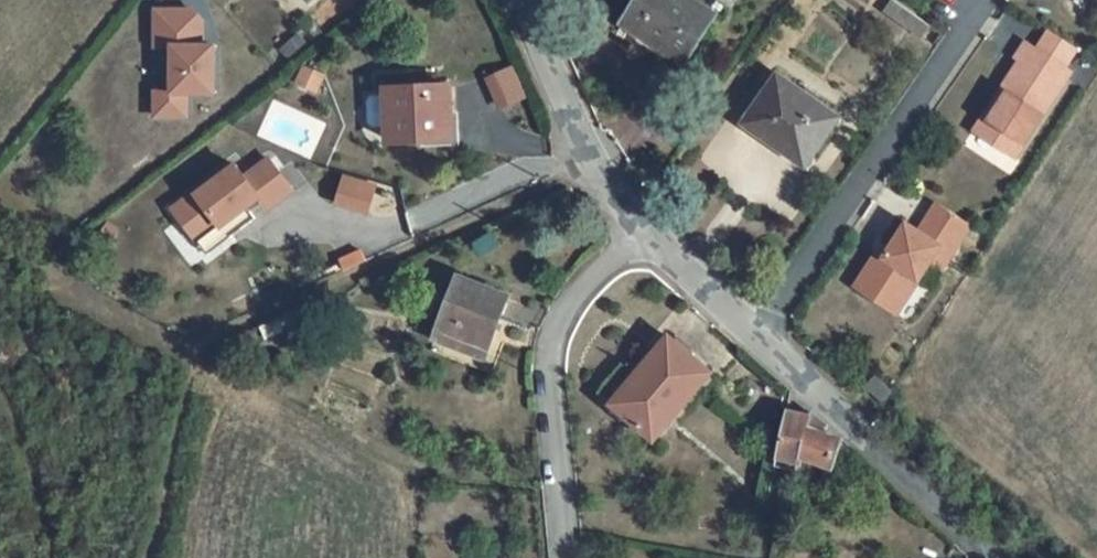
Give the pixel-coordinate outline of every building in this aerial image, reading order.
[(717,14),(695,0),(639,0),(624,24),(685,64),(717,14)] [(918,35),(926,24),(893,0),(892,0),(884,10),(918,35)] [(149,85),(149,117),(187,117),(188,92),(208,92),(208,4),(150,3),(150,45),(164,45),(163,85),(149,85)] [(1083,54),(1056,36),(1044,54),(1071,72),(1083,54)] [(1044,54),(1033,47),(1022,63),(1027,66),(1002,104),(1008,108),(987,140),(1022,163),(1078,76),(1071,72),(1044,54)] [(483,73),(497,108),(527,97),(513,61),(483,73)] [(811,158),(839,117),(779,76),(745,124),(783,150),(788,142),(811,158)] [(453,138),(450,87),(386,90),(387,95),(371,96),(367,101),(369,124),(373,128),(388,127),(389,141),(453,138)] [(1008,108),(1002,104),(982,137),(987,140),(1008,108)] [(254,195),(264,210),(294,189),(268,152),(241,170),(232,157),(165,203),(189,239),(254,195)] [(340,171),(331,202),(367,212),(376,181),(340,171)] [(973,226),(939,204),(920,233),(907,224),(890,249),(893,251),(888,259),(877,252),(855,287),(878,302),(885,290),(906,303),(932,264),(944,272),(973,226)] [(366,262),(360,250),(340,259),(346,271),(366,262)] [(490,345),(509,297),(460,278),(436,339),(464,350),(470,337),(490,345)] [(906,303),(885,290),(878,302),(898,315),(906,303)] [(269,339),(322,316),(316,302),(263,325),(269,339)] [(485,358),(490,345),(470,337),(464,350),(485,358)] [(612,404),(654,440),(711,372),(669,337),(612,404)] [(891,392),(873,379),(865,391),(883,403),(891,392)] [(802,457),(808,427),(810,416),(787,412),(775,467),(798,472),(802,457)] [(830,467),(841,437),(808,427),(802,457),(830,467)]
